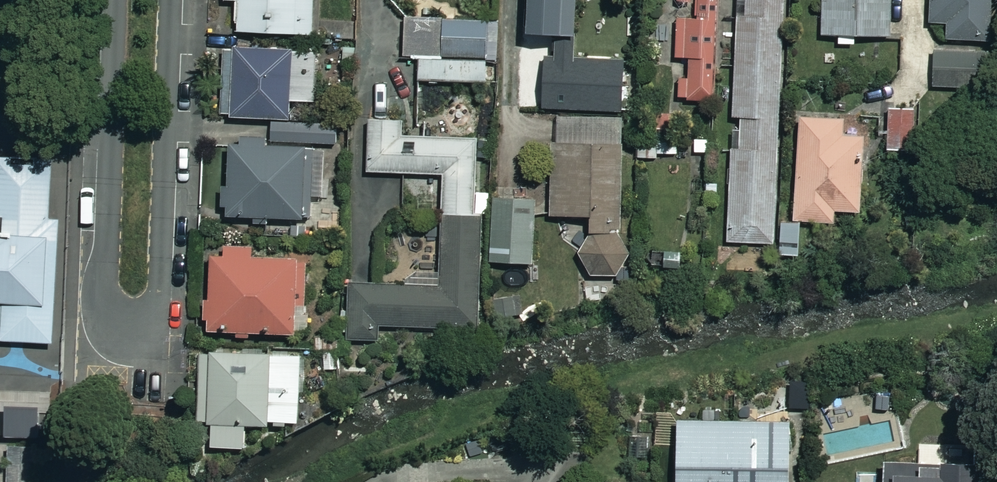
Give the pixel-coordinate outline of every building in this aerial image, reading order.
[(225,0),(238,1),(237,31),(313,35),(315,0),(225,0)] [(527,34),(575,36),(576,0),(529,0),(527,34)] [(678,19),(676,58),(690,58),(688,100),(716,101),(721,0),(679,0),(679,4),(696,5),(695,20),(678,19)] [(746,23),(738,22),(733,118),(739,118),(738,140),(732,140),(728,242),(774,244),(785,0),(747,0),(746,23)] [(822,36),(892,38),(893,0),(823,0),(822,36)] [(930,23),(948,24),(947,39),(990,41),(992,0),(931,0),(930,23)] [(488,21),(405,20),(405,58),(420,59),(420,81),(487,81),(488,21)] [(291,45),(225,44),(224,117),(289,119),(291,45)] [(988,53),(934,53),(934,88),(987,88),(988,53)] [(926,113),(889,112),(888,151),(925,152),(926,113)] [(620,236),(619,117),(554,118),(554,144),(548,144),(549,216),(590,215),(590,236),(583,246),(583,262),(593,274),(601,277),(613,276),(626,265),(629,254),(626,242),(620,236)] [(844,120),(800,118),(795,221),(835,223),(835,211),(860,212),(864,138),(843,136),(844,120)] [(441,214),(475,215),(478,140),(403,138),(404,122),(369,120),(367,173),(443,176),(441,214)] [(320,197),(321,147),(333,147),(333,125),(273,123),(272,148),(229,146),(227,217),(310,219),(311,196),(320,197)] [(660,160),(660,135),(638,135),(638,160),(660,160)] [(47,161),(0,159),(0,318),(51,320),(56,224),(44,224),(47,161)] [(534,185),(492,186),(494,264),(535,263),(534,185)] [(475,215),(441,214),(438,287),(350,284),(348,339),(378,341),(379,325),(478,329),(482,216),(475,215)] [(804,222),(780,221),(777,256),(801,257),(804,222)] [(251,248),(210,248),(209,333),(295,334),(295,312),(303,312),(303,258),(251,257),(251,248)] [(299,353),(200,353),(200,424),(213,424),(214,448),(246,448),(246,422),(300,422),(299,353)] [(678,422),(678,481),(790,481),(790,423),(678,422)] [(943,446),(921,446),(920,463),(883,462),(882,481),(984,481),(984,462),(943,462),(943,446)]
